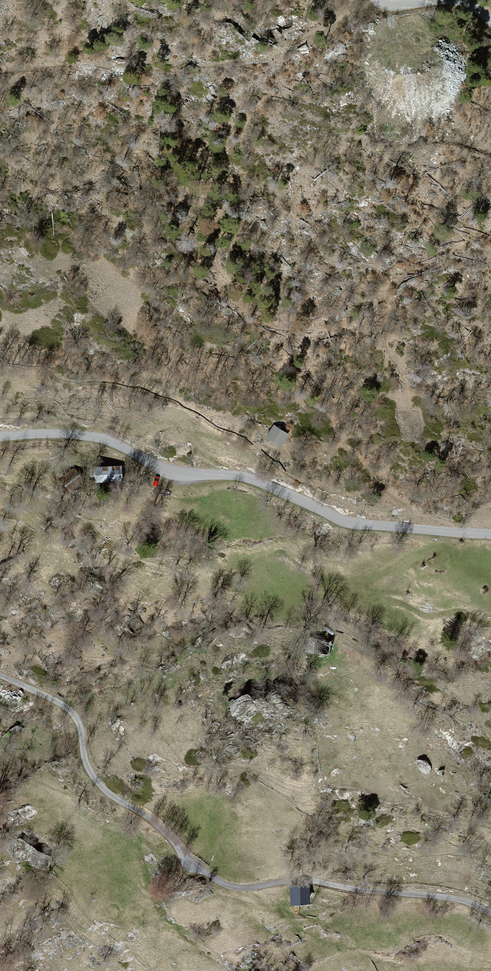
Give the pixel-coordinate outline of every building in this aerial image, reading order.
[(289,437),(274,427),(266,440),(281,449),(289,437)] [(121,467),(96,468),(96,482),(121,480),(121,467)] [(83,482),(74,471),(62,480),(71,491),(83,482)] [(333,643),(313,639),(310,654),(330,658),(333,643)] [(308,888),(289,888),(288,908),(307,908),(308,888)]
